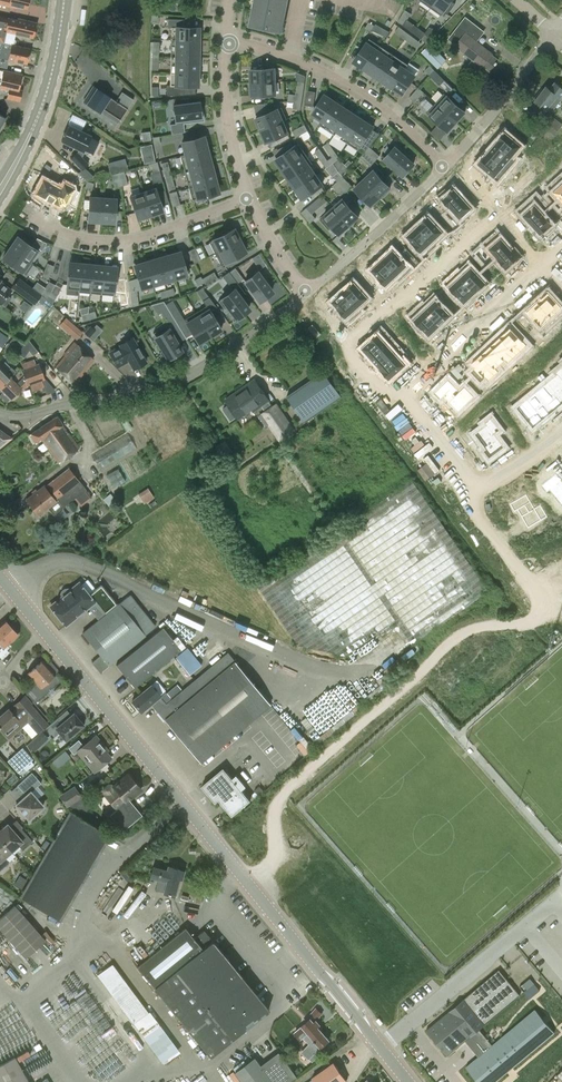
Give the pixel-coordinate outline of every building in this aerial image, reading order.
[(15,7),(15,6),(27,9),(29,2),(31,3),(31,0),(0,0),(0,4),(15,7)] [(256,0),(258,1),(257,8),(255,7),(253,16),(255,17),(254,24),(251,23),(251,25),(278,30),(284,0),(256,0)] [(431,7),(441,15),(444,11),(448,14),(455,3),(452,0),(436,0),(431,7)] [(398,21),(403,25),(411,13),(405,9),(398,21)] [(6,31),(15,33),(15,35),(22,37),(22,35),(33,37),(36,23),(17,18),(17,20),(0,16),(0,41),(3,43),(6,31)] [(477,72),(482,66),(483,66),(489,71),(497,60),(490,55),(491,54),(476,42),(483,32),(465,18),(448,40),(456,46),(473,60),(469,65),(477,72)] [(171,40),(198,40),(199,27),(195,27),(184,27),(185,20),(168,19),(168,27),(171,27),(171,40)] [(372,31),(375,25),(369,22),(365,28),(372,31)] [(395,32),(401,36),(405,30),(399,26),(395,32)] [(405,30),(401,36),(406,40),(410,34),(405,30)] [(431,37),(425,33),(421,38),(427,43),(431,37)] [(406,40),(412,44),(416,39),(410,34),(406,40)] [(365,68),(380,45),(370,38),(354,61),(365,68)] [(421,43),(416,39),(412,44),(417,48),(421,43)] [(171,40),(171,56),(198,57),(198,40),(171,40)] [(446,60),(430,44),(422,52),(438,68),(446,60)] [(9,59),(9,61),(16,63),(16,61),(26,64),(28,58),(29,58),(31,51),(29,51),(30,49),(11,45),(10,49),(0,47),(0,57),(9,59)] [(378,77),(394,55),(380,45),(365,68),(378,77)] [(405,69),(408,64),(394,55),(378,77),(392,87),(405,69)] [(198,73),(198,57),(171,56),(170,73),(176,74),(176,73),(198,73)] [(425,70),(430,75),(435,70),(430,65),(425,70)] [(251,82),(275,81),(275,68),(251,69),(251,82)] [(405,69),(392,87),(403,94),(415,76),(405,69)] [(7,98),(19,101),(22,90),(18,90),(20,84),(21,84),(23,76),(22,76),(22,75),(3,70),(1,79),(0,79),(0,87),(6,89),(5,92),(8,93),(7,98)] [(444,80),(435,70),(430,75),(439,84),(444,80)] [(184,94),(184,86),(197,86),(198,73),(176,73),(176,74),(170,73),(170,85),(166,85),(166,96),(184,94)] [(276,94),(275,81),(251,82),(252,95),(276,94)] [(295,94),(303,95),(305,82),(298,81),(295,94)] [(561,97),(561,90),(555,84),(549,91),(546,88),(535,103),(531,108),(542,116),(546,111),(546,112),(548,109),(551,112),(561,99),(561,98),(561,97)] [(120,121),(133,100),(122,92),(115,102),(93,87),(83,102),(100,113),(102,109),(120,121)] [(418,87),(409,97),(415,102),(424,92),(418,87)] [(314,106),(316,92),(307,91),(305,105),(314,106)] [(303,95),(295,94),(289,93),(288,100),(302,102),(303,95)] [(435,102),(457,121),(465,112),(444,93),(435,102)] [(323,120),(335,101),(324,95),(312,113),(322,119),(323,120)] [(323,120),(322,119),(319,124),(334,134),(349,111),(335,101),(323,120)] [(448,131),(457,121),(435,102),(427,112),(448,131)] [(170,125),(171,134),(185,132),(184,124),(204,121),(202,108),(200,109),(200,103),(173,106),(175,124),(170,125)] [(254,105),(256,114),(268,109),(266,103),(254,105)] [(282,107),(278,108),(256,118),(261,130),(283,121),(287,119),(282,107)] [(349,111),(334,134),(348,143),(363,120),(349,111)] [(554,134),(561,126),(547,115),(541,124),(554,134)] [(363,120),(348,143),(358,150),(373,127),(363,120)] [(288,133),(283,121),(261,130),(266,142),(288,133)] [(303,133),(308,130),(305,124),(292,131),(296,137),(303,133)] [(70,125),(65,135),(67,136),(65,142),(80,150),(78,153),(77,152),(71,158),(82,170),(88,164),(82,157),(85,150),(93,154),(99,141),(89,136),(90,135),(70,125)] [(506,126),(494,140),(510,154),(520,143),(510,135),(513,132),(506,126)] [(150,140),(149,131),(141,132),(142,141),(150,140)] [(185,154),(207,148),(203,136),(182,142),(185,153),(185,154)] [(494,140),(486,150),(502,164),(510,154),(494,140)] [(556,141),(552,145),(556,149),(560,144),(556,141)] [(324,145),(328,151),(333,148),(328,142),(324,145)] [(283,169),(306,153),(299,143),(276,159),(283,169)] [(370,146),(365,151),(375,161),(380,156),(370,146)] [(385,158),(404,175),(414,164),(395,147),(385,158)] [(185,154),(185,153),(180,155),(184,171),(211,164),(207,148),(185,154)] [(319,157),(324,154),(319,148),(315,151),(319,157)] [(328,151),(332,157),(337,154),(333,148),(328,151)] [(486,150),(474,164),(481,170),(483,167),(493,175),(502,164),(486,150)] [(375,161),(365,151),(360,157),(371,166),(375,161)] [(312,162),(306,153),(283,169),(289,179),(309,165),(308,165),(312,162)] [(319,157),(323,163),(328,160),(324,154),(319,157)] [(340,158),(337,154),(332,157),(330,159),(333,163),(340,158)] [(125,159),(108,164),(110,173),(128,168),(125,159)] [(333,163),(330,159),(328,160),(323,163),(326,168),(333,163)] [(163,170),(170,168),(168,161),(161,163),(163,170)] [(161,175),(157,162),(150,164),(154,177),(161,175)] [(211,164),(184,171),(189,188),(215,180),(211,164)] [(344,164),(340,169),(345,174),(350,169),(344,164)] [(315,175),(309,165),(289,179),(296,188),(315,175)] [(170,168),(163,170),(165,177),(172,175),(170,168)] [(365,179),(381,196),(390,187),(374,170),(365,179)] [(118,173),(119,179),(126,177),(124,171),(118,173)] [(337,181),(338,181),(343,176),(338,171),(333,176),(337,181)] [(112,181),(119,179),(118,173),(111,175),(112,181)] [(526,177),(522,174),(518,178),(522,182),(526,177)] [(167,183),(174,181),(172,175),(165,177),(167,183)] [(315,175),(296,188),(303,198),(321,183),(315,175)] [(338,181),(347,191),(352,186),(343,176),(338,181)] [(52,202),(53,201),(61,205),(63,202),(66,203),(67,202),(77,207),(81,191),(65,183),(62,189),(44,179),(37,193),(47,198),(47,199),(52,202)] [(381,196),(365,179),(355,188),(371,205),(381,196)] [(215,180),(189,188),(192,200),(219,193),(215,180)] [(94,183),(87,181),(85,188),(92,189),(94,183)] [(174,181),(167,183),(169,190),(176,188),(174,181)] [(347,191),(338,181),(337,181),(333,186),(342,196),(347,191)] [(553,190),(561,200),(561,182),(553,190)] [(456,183),(442,196),(460,215),(471,205),(460,193),(463,190),(456,183)] [(165,190),(157,193),(154,185),(154,184),(153,184),(141,188),(142,192),(143,192),(150,215),(163,211),(161,205),(169,202),(165,190)] [(173,206),(180,204),(176,191),(170,193),(173,206)] [(143,192),(142,192),(130,196),(138,219),(150,215),(143,192)] [(507,199),(503,195),(499,199),(503,203),(507,199)] [(101,222),(103,198),(90,197),(88,221),(101,222)] [(103,198),(101,222),(115,222),(116,199),(103,198)] [(333,207),(349,225),(359,216),(343,199),(333,207)] [(534,205),(523,215),(534,227),(531,229),(538,237),(552,225),(534,205)] [(301,212),(310,222),(316,218),(307,207),(301,212)] [(339,234),(349,225),(333,207),(320,219),(329,229),(332,226),(339,234)] [(431,214),(418,226),(433,243),(444,233),(434,222),(437,220),(431,214)] [(413,227),(405,234),(422,252),(433,243),(418,226),(415,229),(413,227)] [(209,241),(215,253),(240,240),(234,228),(209,241)] [(18,236),(10,247),(30,261),(30,260),(37,250),(18,236)] [(467,241),(463,237),(459,241),(462,245),(467,241)] [(499,237),(488,247),(506,267),(520,254),(513,246),(510,249),(499,237)] [(240,240),(215,253),(221,265),(246,252),(240,240)] [(470,246),(466,242),(462,246),(465,250),(470,246)] [(30,261),(10,247),(3,258),(26,274),(34,263),(30,260),(30,261)] [(201,260),(194,248),(188,251),(194,263),(201,260)] [(385,257),(382,260),(397,276),(408,266),(391,248),(383,255),(385,257)] [(491,258),(486,253),(482,248),(476,253),(481,258),(486,263),(491,258)] [(168,255),(175,278),(187,275),(180,252),(168,255)] [(168,255),(157,258),(164,281),(175,278),(168,255)] [(146,262),(147,262),(146,258),(133,262),(138,278),(141,288),(153,285),(146,262)] [(157,258),(147,262),(146,262),(153,285),(164,281),(157,258)] [(377,261),(370,268),(387,286),(397,276),(382,260),(379,263),(377,261)] [(69,262),(67,286),(66,292),(78,293),(78,292),(79,287),(82,264),(69,262)] [(47,263),(42,275),(49,278),(54,266),(47,263)] [(93,265),(82,264),(79,287),(78,292),(90,293),(93,265)] [(93,265),(90,293),(101,294),(104,266),(93,265)] [(117,267),(104,266),(101,294),(114,295),(117,267)] [(470,266),(460,276),(475,292),(489,280),(483,273),(480,276),(470,266)] [(434,272),(430,267),(426,271),(430,275),(434,272)] [(229,272),(238,283),(243,279),(235,268),(229,272)] [(214,272),(202,279),(204,282),(206,285),(217,278),(214,272)] [(238,283),(229,272),(224,276),(232,287),(238,283)] [(245,280),(260,301),(272,292),(257,272),(245,280)] [(204,282),(202,279),(201,276),(195,280),(198,286),(204,282)] [(460,276),(449,286),(466,304),(474,297),(472,295),(475,292),(460,276)] [(129,281),(130,291),(132,305),(139,304),(137,290),(137,289),(141,288),(138,278),(129,281)] [(11,289),(33,305),(40,296),(18,279),(11,289)] [(357,279),(343,292),(358,309),(369,299),(360,288),(362,286),(357,279)] [(48,297),(55,284),(49,281),(42,293),(48,297)] [(1,304),(11,291),(0,282),(0,304),(1,304)] [(55,284),(48,297),(55,300),(61,288),(55,284)] [(166,290),(168,296),(175,294),(173,288),(166,290)] [(537,301),(552,317),(561,308),(561,306),(554,297),(557,294),(551,288),(537,301)] [(249,309),(233,289),(218,301),(225,309),(228,306),(237,318),(249,309)] [(162,298),(168,296),(166,290),(160,292),(162,298)] [(338,293),(330,300),(344,315),(339,319),(348,330),(354,325),(348,318),(358,309),(343,292),(340,294),(338,293)] [(435,299),(424,309),(440,325),(443,322),(444,324),(452,317),(435,299)] [(161,312),(171,328),(178,324),(164,301),(152,305),(158,315),(161,312)] [(166,305),(171,313),(173,317),(180,313),(172,301),(166,305)] [(533,301),(525,308),(542,327),(552,317),(537,301),(534,303),(533,301)] [(195,312),(210,336),(221,329),(207,305),(195,312)] [(424,309),(414,319),(431,337),(438,330),(437,328),(440,325),(424,309)] [(397,315),(393,310),(391,312),(389,314),(393,318),(397,315)] [(88,313),(90,319),(97,317),(95,311),(88,313)] [(199,343),(210,336),(195,312),(184,319),(199,343)] [(90,319),(88,313),(82,315),(83,321),(90,319)] [(513,323),(500,336),(514,351),(525,341),(516,332),(519,329),(513,323)] [(321,334),(313,324),(308,328),(317,337),(321,334)] [(165,360),(181,351),(166,325),(153,333),(163,349),(160,351),(165,360)] [(89,338),(95,331),(90,326),(83,333),(89,338)] [(411,330),(407,326),(403,330),(407,334),(411,330)] [(377,332),(359,347),(366,355),(368,353),(371,357),(387,342),(377,332)] [(500,336),(491,344),(505,360),(514,351),(500,336)] [(147,359),(142,351),(140,352),(132,337),(120,345),(120,346),(109,352),(117,366),(128,360),(133,369),(138,366),(139,367),(145,364),(144,362),(146,361),(145,360),(147,359)] [(417,342),(413,338),(409,342),(412,346),(417,342)] [(30,350),(24,346),(18,341),(11,351),(12,351),(23,359),(29,351),(30,350)] [(73,383),(93,359),(73,342),(71,345),(72,346),(64,356),(64,357),(55,368),(73,383)] [(387,342),(371,357),(379,366),(395,352),(387,342)] [(491,344),(481,353),(496,368),(505,360),(491,344)] [(395,352),(379,366),(392,380),(398,374),(396,371),(405,363),(395,352)] [(476,354),(469,361),(485,378),(496,368),(481,353),(478,356),(476,354)] [(11,399),(21,389),(22,390),(26,386),(44,379),(39,364),(36,365),(34,360),(22,365),(24,370),(21,370),(12,379),(10,377),(0,387),(0,388),(4,392),(0,395),(0,396),(7,402),(11,399)] [(529,367),(525,362),(521,366),(525,370),(529,367)] [(10,377),(11,376),(0,365),(0,387),(10,377)] [(537,370),(533,366),(529,370),(533,374),(537,370)] [(342,397),(324,370),(287,396),(305,422),(342,397)] [(520,375),(516,371),(511,374),(515,379),(520,375)] [(529,380),(525,376),(520,379),(524,384),(529,380)] [(550,386),(561,401),(561,378),(561,377),(550,386)] [(448,379),(435,392),(442,400),(445,397),(456,409),(467,398),(448,379)] [(253,411),(262,405),(268,401),(269,400),(260,387),(260,388),(253,392),(248,385),(248,384),(239,390),(241,393),(228,402),(226,399),(225,399),(229,405),(223,409),(231,420),(236,416),(238,418),(252,409),(253,411)] [(540,394),(553,411),(561,404),(561,401),(550,386),(540,394)] [(540,394),(530,402),(544,419),(553,411),(540,394)] [(502,403),(498,399),(494,403),(498,407),(502,403)] [(268,401),(262,405),(266,411),(265,412),(272,422),(269,424),(280,439),(294,430),(276,404),(272,406),(268,401)] [(530,402),(519,412),(534,430),(542,423),(540,421),(544,419),(530,402)] [(56,416),(30,435),(36,443),(41,440),(57,464),(79,449),(62,425),(56,416)] [(489,424),(477,433),(487,446),(484,449),(490,457),(505,446),(489,424)] [(10,437),(0,430),(0,445),(10,437)] [(101,469),(137,448),(128,433),(93,455),(101,469)] [(38,514),(47,507),(53,514),(64,506),(75,497),(81,506),(91,498),(85,489),(68,468),(45,486),(44,486),(26,499),(38,514)] [(537,487),(544,495),(547,493),(557,505),(561,501),(561,488),(552,475),(537,487)] [(412,479),(260,583),(298,644),(345,655),(395,620),(412,643),(489,590),(412,479)] [(146,488),(134,497),(142,508),(154,498),(146,488)] [(528,498),(511,506),(515,515),(519,514),(526,528),(539,522),(528,498)] [(66,625),(81,613),(89,606),(99,618),(116,604),(102,586),(89,596),(79,583),(71,590),(68,588),(65,589),(61,592),(60,594),(60,598),(50,606),(66,625)] [(118,604),(117,605),(82,633),(100,655),(92,662),(100,673),(109,665),(108,664),(155,626),(130,595),(119,604),(118,604)] [(2,659),(9,652),(6,649),(9,647),(7,645),(18,635),(4,620),(0,624),(0,657),(2,659)] [(134,687),(184,645),(166,623),(115,665),(134,687)] [(159,697),(151,703),(200,762),(270,704),(227,653),(165,704),(159,697)] [(28,674),(36,683),(26,692),(35,703),(60,681),(43,661),(28,674)] [(151,703),(159,697),(160,696),(150,685),(131,701),(141,712),(151,703)] [(18,708),(19,709),(13,714),(8,708),(0,716),(0,728),(3,732),(9,738),(23,727),(29,721),(38,731),(47,724),(38,714),(26,700),(18,708)] [(59,717),(46,728),(54,737),(59,733),(65,740),(83,725),(83,724),(85,723),(79,716),(77,718),(73,713),(63,722),(59,717)] [(33,751),(40,745),(48,738),(43,731),(34,739),(27,745),(33,751)] [(104,749),(106,748),(95,735),(83,746),(78,740),(68,748),(74,754),(77,752),(94,772),(111,758),(104,749)] [(33,759),(22,748),(7,761),(18,773),(33,759)] [(224,768),(202,786),(215,802),(219,799),(232,815),(250,800),(241,789),(245,786),(236,775),(232,778),(224,768)] [(16,804),(24,812),(23,814),(26,817),(28,817),(29,819),(44,806),(31,792),(41,783),(32,772),(17,785),(26,795),(16,804)] [(104,792),(105,794),(104,794),(117,809),(110,815),(123,830),(141,815),(129,799),(141,789),(128,774),(113,786),(114,787),(113,787),(111,785),(109,785),(104,789),(104,792)] [(74,788),(58,798),(66,810),(82,800),(74,788)] [(60,920),(111,834),(69,810),(19,896),(60,920)] [(12,851),(18,845),(23,850),(33,841),(22,828),(16,833),(7,823),(0,830),(0,838),(12,851)] [(0,838),(0,870),(9,862),(5,857),(12,851),(0,838)] [(135,875),(128,867),(121,873),(127,881),(135,875)] [(168,871),(153,867),(151,876),(167,881),(164,892),(177,896),(178,889),(176,885),(179,877),(181,878),(183,871),(169,867),(168,871)] [(24,956),(44,939),(14,904),(0,917),(0,929),(24,956)] [(186,927),(137,966),(210,1056),(269,1009),(204,930),(195,938),(186,927)] [(148,1012),(112,964),(97,974),(133,1022),(164,1063),(180,1051),(149,1011),(148,1012)] [(479,1030),(520,995),(499,970),(458,1003),(426,1030),(447,1056),(465,1041),(479,1030)] [(301,1051),(309,1059),(321,1047),(329,1040),(318,1028),(319,1024),(316,1020),(322,1013),(316,1008),(305,1021),(307,1022),(295,1032),(301,1039),(306,1035),(311,1041),(301,1051)] [(479,1030),(465,1041),(478,1057),(466,1068),(478,1081),(495,1081),(554,1033),(535,1010),(492,1046),(479,1030)] [(274,1081),(290,1081),(298,1076),(279,1051),(261,1065),(255,1057),(235,1072),(242,1081),(273,1081),(274,1081)] [(12,1056),(0,1065),(0,1081),(26,1081),(12,1056)] [(347,1081),(340,1071),(334,1062),(312,1077),(305,1081),(345,1081),(347,1081)]
